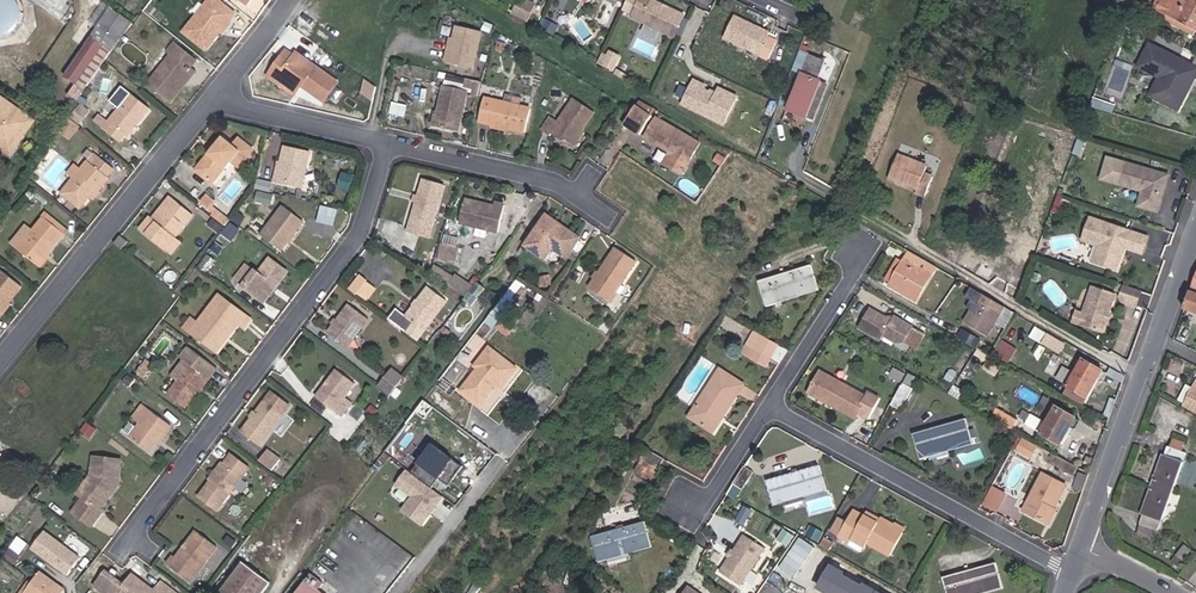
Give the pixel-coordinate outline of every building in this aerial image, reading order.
[(14,0),(0,0),(0,34),(11,32),(21,19),(18,3),(14,0)] [(219,0),(208,0),(184,30),(206,48),(235,12),(219,0)] [(535,3),(529,0),(517,0),(511,13),(527,20),(535,3)] [(635,0),(623,0),(620,6),(630,11),(635,0)] [(658,0),(636,0),(629,13),(674,35),(685,13),(669,5),(664,8),(658,6),(658,0)] [(1184,1),(1181,0),(1170,0),(1164,13),(1195,30),(1195,0),(1185,0),(1184,1)] [(135,24),(113,9),(102,26),(105,29),(98,39),(94,37),(67,75),(79,84),(71,95),(79,100),(122,39),(135,24)] [(769,31),(734,14),(724,36),(770,58),(779,40),(767,35),(769,31)] [(645,23),(642,30),(662,41),(665,34),(645,23)] [(482,32),(457,27),(451,53),(448,53),(446,63),(474,69),(482,32)] [(170,51),(191,67),(196,60),(174,43),(168,50),(170,51)] [(1194,76),(1195,77),(1195,54),(1191,64),(1149,43),(1138,65),(1159,76),(1150,95),(1178,109),(1194,76)] [(623,54),(610,47),(607,52),(602,50),(597,61),(615,70),(623,54)] [(170,51),(146,81),(168,99),(181,83),(179,82),(191,67),(170,51)] [(292,62),(295,57),(287,51),(284,56),(292,62)] [(299,52),(295,57),(292,62),(284,56),(273,71),(281,77),(279,80),(296,93),(302,84),(305,81),(308,83),(306,87),(326,101),(329,96),(337,85),(340,81),(299,52)] [(800,73),(786,108),(804,115),(815,119),(829,84),(818,80),(825,61),(807,55),(800,73)] [(181,83),(168,99),(170,100),(194,70),(191,67),(179,82),(181,83)] [(271,75),(279,80),(281,77),(273,71),(271,75)] [(724,125),(738,97),(719,88),(716,94),(705,89),(707,86),(695,80),(682,105),(724,125)] [(783,88),(772,84),(766,95),(778,100),(783,88)] [(337,85),(329,96),(332,98),(340,87),(337,85)] [(468,94),(445,88),(435,125),(458,131),(468,94)] [(110,123),(105,130),(119,140),(124,133),(127,135),(149,106),(130,91),(108,121),(110,123)] [(481,120),(527,131),(532,109),(486,97),(481,120)] [(2,100),(0,103),(0,138),(4,137),(17,147),(34,122),(2,100)] [(571,151),(583,133),(596,113),(577,100),(559,126),(549,120),(541,133),(549,139),(551,137),(571,151)] [(643,100),(638,108),(654,118),(659,110),(643,100)] [(110,102),(102,113),(108,118),(116,106),(110,102)] [(638,108),(625,125),(643,136),(654,118),(638,108)] [(70,119),(60,132),(70,140),(80,127),(70,119)] [(676,155),(670,166),(686,175),(703,145),(658,119),(647,138),(672,152),(676,155)] [(586,135),(583,133),(571,151),(574,153),(586,135)] [(212,153),(210,152),(197,168),(214,181),(226,166),(228,167),(233,160),(240,166),(254,148),(246,141),(240,148),(233,143),(223,135),(214,146),(216,148),(212,153)] [(240,148),(246,141),(239,136),(233,143),(240,148)] [(12,154),(17,147),(4,137),(0,138),(0,146),(12,154)] [(312,151),(287,145),(277,183),(303,189),(312,151)] [(666,163),(670,166),(676,155),(672,152),(666,163)] [(91,198),(98,190),(109,177),(108,176),(114,168),(97,154),(91,162),(87,158),(60,190),(82,209),(91,198)] [(909,184),(908,186),(918,190),(918,193),(924,196),(934,173),(927,170),(929,165),(900,154),(890,179),(898,182),(899,180),(909,184)] [(1156,209),(1166,172),(1124,159),(1118,181),(1141,187),(1136,204),(1156,209)] [(907,190),(908,186),(909,184),(899,180),(898,182),(896,186),(907,190)] [(423,254),(443,190),(423,184),(407,234),(417,238),(413,251),(423,254)] [(272,202),(275,191),(260,187),(257,198),(272,202)] [(101,192),(98,190),(91,198),(94,200),(101,192)] [(165,246),(175,234),(193,213),(173,197),(172,195),(166,203),(168,205),(157,218),(155,216),(145,229),(165,246)] [(466,200),(460,224),(500,233),(506,206),(496,204),(495,207),(466,200)] [(168,205),(166,203),(155,216),(157,218),(168,205)] [(282,204),(260,232),(280,247),(302,219),(282,204)] [(335,225),(340,209),(321,204),(317,220),(335,225)] [(43,214),(62,230),(66,225),(47,210),(43,214)] [(221,212),(218,216),(225,223),(228,218),(221,212)] [(36,262),(62,230),(43,214),(17,246),(36,262)] [(556,222),(545,214),(528,238),(548,251),(551,246),(568,258),(581,239),(562,226),(560,229),(554,225),(556,222)] [(1147,233),(1088,214),(1080,237),(1098,242),(1092,259),(1115,267),(1121,250),(1119,247),(1120,244),(1141,251),(1147,233)] [(234,226),(227,234),(231,237),(238,229),(234,226)] [(182,239),(175,234),(165,246),(172,251),(182,239)] [(413,251),(417,238),(407,234),(402,248),(413,251)] [(127,241),(119,235),(114,241),(121,248),(127,241)] [(615,248),(588,288),(607,302),(635,261),(615,248)] [(927,260),(911,251),(905,261),(894,279),(891,284),(890,286),(915,301),(937,265),(927,260)] [(208,272),(215,263),(217,260),(211,255),(201,267),(208,272)] [(894,279),(905,261),(899,257),(886,280),(891,284),(894,279)] [(249,264),(237,280),(262,300),(274,284),(278,287),(290,271),(272,258),(260,273),(249,264)] [(449,287),(458,274),(439,262),(430,275),(449,287)] [(817,287),(811,266),(758,282),(765,307),(775,304),(775,300),(817,287)] [(19,282),(0,267),(0,306),(19,282)] [(356,294),(368,279),(360,273),(349,288),(356,294)] [(467,298),(476,286),(458,274),(449,287),(467,298)] [(1185,309),(1195,313),(1195,278),(1185,309)] [(367,302),(378,287),(368,279),(356,294),(367,302)] [(474,306),(488,288),(480,282),(476,286),(467,298),(466,300),(474,306)] [(274,284),(262,300),(266,303),(278,287),(274,284)] [(1140,290),(1123,284),(1119,295),(1121,299),(1135,303),(1140,290)] [(986,331),(1002,304),(970,285),(965,294),(971,298),(967,305),(972,308),(965,319),(986,331)] [(818,291),(817,287),(775,300),(775,304),(818,291)] [(1109,312),(1115,294),(1092,287),(1084,312),(1081,323),(1104,331),(1107,319),(1106,317),(1107,314),(1109,312)] [(446,302),(428,288),(406,317),(413,323),(406,332),(417,341),(446,302)] [(252,318),(221,294),(191,332),(211,347),(222,332),(227,337),(239,321),(245,326),(252,318)] [(742,314),(748,305),(742,300),(736,310),(742,314)] [(347,347),(368,319),(349,304),(327,332),(347,347)] [(891,318),(869,307),(858,326),(880,338),(883,333),(895,340),(903,339),(920,346),(928,332),(893,313),(891,318)] [(1081,323),(1084,312),(1078,310),(1075,321),(1081,323)] [(450,336),(453,332),(445,325),(442,330),(450,336)] [(1031,336),(1042,343),(1047,335),(1036,328),(1031,336)] [(778,344),(755,330),(742,352),(765,366),(778,344)] [(222,332),(211,347),(216,351),(227,337),(222,332)] [(1047,335),(1042,343),(1060,353),(1065,345),(1047,335)] [(983,351),(987,343),(979,339),(975,347),(983,351)] [(1005,339),(998,349),(1010,357),(1017,347),(1005,339)] [(169,393),(185,406),(209,376),(217,366),(190,346),(183,356),(186,358),(173,374),(180,380),(169,393)] [(492,348),(478,367),(481,370),(464,392),(483,406),(500,384),(505,388),(520,369),(492,348)] [(1097,380),(1102,371),(1083,360),(1068,386),(1087,397),(1097,380)] [(151,369),(141,361),(137,368),(147,375),(151,369)] [(907,374),(896,367),(890,377),(902,383),(907,374)] [(720,414),(722,416),(738,391),(737,390),(742,382),(719,368),(713,377),(716,380),(699,406),(696,404),(688,415),(712,430),(719,420),(718,418),(720,414)] [(354,383),(336,369),(329,378),(329,381),(327,384),(324,384),(315,396),(346,420),(352,413),(338,402),(354,383)] [(390,396),(403,379),(392,371),(379,387),(390,396)] [(1102,371),(1097,380),(1102,383),(1107,374),(1102,371)] [(866,397),(820,372),(809,391),(833,404),(833,406),(855,418),(858,413),(869,418),(879,399),(869,393),(866,397)] [(180,380),(173,374),(162,388),(169,393),(180,380)] [(716,380),(713,377),(696,404),(699,406),(716,380)] [(1195,413),(1195,381),(1193,387),(1184,404),(1183,407),(1195,413)] [(912,388),(904,384),(892,405),(901,409),(912,388)] [(1180,401),(1184,404),(1193,387),(1188,385),(1180,401)] [(272,390),(241,431),(259,445),(290,404),(272,390)] [(171,425),(143,403),(132,416),(142,423),(131,437),(148,450),(156,441),(158,438),(160,440),(171,425)] [(296,413),(299,408),(295,404),(291,409),(296,413)] [(1057,407),(1048,421),(1033,413),(1026,425),(1060,445),(1076,418),(1057,407)] [(992,418),(1012,429),(1016,422),(997,411),(992,418)] [(623,419),(618,428),(627,434),(632,425),(623,419)] [(968,431),(965,420),(913,435),(920,460),(947,452),(946,449),(971,441),(970,439),(968,431)] [(603,467),(621,440),(613,435),(595,461),(603,467)] [(118,444),(110,436),(103,444),(112,451),(118,444)] [(1037,445),(1023,437),(1017,448),(1031,455),(1037,445)] [(946,449),(947,452),(972,444),(971,441),(946,449)] [(1172,449),(1182,453),(1185,445),(1185,444),(1174,441),(1172,449)] [(432,487),(440,477),(448,484),(462,467),(430,442),(408,469),(432,487)] [(1163,455),(1152,485),(1172,492),(1186,454),(1182,453),(1172,449),(1169,448),(1166,456),(1163,455)] [(664,459),(647,449),(641,457),(646,460),(639,473),(651,480),(664,459)] [(269,462),(273,456),(266,450),(262,456),(269,462)] [(232,452),(199,497),(217,510),(250,466),(232,452)] [(122,464),(95,464),(94,477),(94,481),(97,481),(97,484),(84,498),(86,499),(74,513),(92,528),(104,513),(101,511),(115,495),(114,489),(121,489),(122,464)] [(744,466),(733,483),(742,489),(753,472),(744,466)] [(818,466),(766,482),(774,506),(800,498),(799,494),(824,486),(818,466)] [(399,509),(422,526),(444,496),(405,468),(393,484),(409,496),(399,509)] [(1043,473),(1025,511),(1048,522),(1066,485),(1043,473)] [(1076,485),(1084,488),(1087,478),(1080,475),(1076,485)] [(80,494),(84,498),(97,484),(97,481),(94,481),(94,477),(80,494)] [(982,504),(997,511),(1007,492),(992,484),(982,504)] [(1172,492),(1152,485),(1141,516),(1144,517),(1141,525),(1158,531),(1172,492)] [(799,494),(800,498),(826,491),(824,486),(799,494)] [(862,521),(864,517),(852,511),(850,514),(862,521)] [(877,524),(864,517),(862,521),(850,514),(838,537),(850,544),(852,540),(866,548),(868,544),(891,556),(903,533),(893,528),(878,520),(877,524)] [(866,514),(864,517),(877,524),(878,520),(866,514)] [(645,521),(592,537),(599,561),(625,554),(624,550),(650,543),(645,521)] [(776,536),(782,527),(776,523),(770,532),(776,536)] [(895,524),(893,528),(903,533),(905,530),(895,524)] [(1158,531),(1141,525),(1138,535),(1155,541),(1158,531)] [(787,544),(793,535),(784,528),(778,537),(787,544)] [(68,573),(80,557),(44,529),(32,545),(68,573)] [(187,553),(184,551),(178,559),(176,557),(169,566),(192,584),(219,549),(198,533),(190,544),(193,546),(187,553)] [(765,546),(745,533),(733,550),(730,555),(720,571),(740,584),(745,576),(748,578),(752,572),(749,570),(765,546)] [(17,559),(27,541),(17,535),(7,554),(17,559)] [(864,551),(866,548),(852,540),(850,544),(864,551)] [(624,550),(625,554),(651,546),(650,543),(624,550)] [(190,544),(184,551),(187,553),(193,546),(190,544)] [(1183,562),(1192,551),(1184,545),(1175,556),(1183,562)] [(271,582),(243,561),(219,592),(262,592),(271,582)] [(828,563),(814,588),(823,592),(872,592),(874,590),(862,583),(860,587),(841,576),(843,572),(828,563)] [(948,592),(970,592),(1002,585),(996,563),(944,577),(948,592)] [(316,569),(308,579),(318,587),(326,576),(316,569)] [(104,573),(95,585),(106,592),(107,592),(116,582),(104,573)] [(62,588),(42,574),(32,586),(27,592),(58,592),(62,588)] [(133,575),(123,588),(116,582),(107,592),(157,592),(133,575)] [(297,592),(326,592),(318,587),(308,579),(297,592)] [(32,586),(27,583),(20,592),(27,592),(32,586)] [(164,585),(157,592),(174,592),(164,585)] [(1002,585),(970,592),(987,592),(1003,589),(1002,585)]
